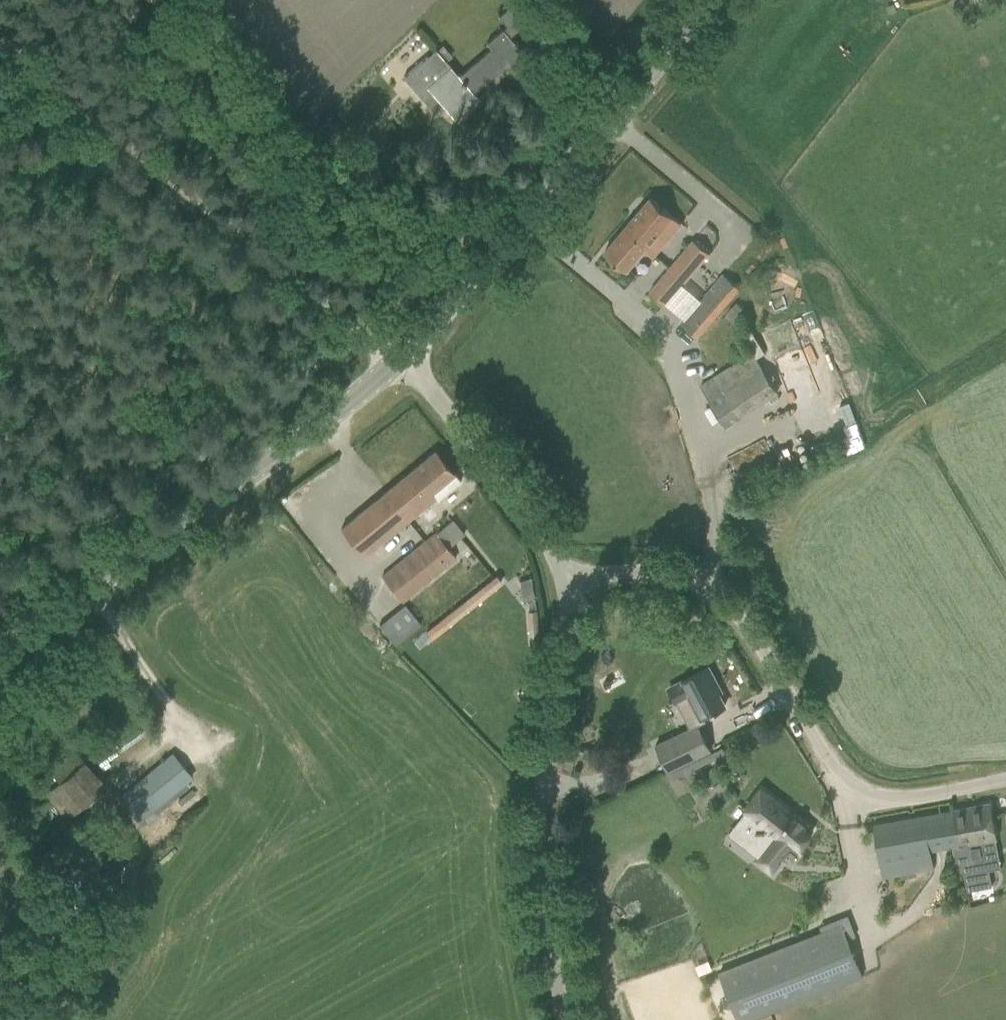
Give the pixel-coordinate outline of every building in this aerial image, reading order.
[(446,62),(453,56),(443,44),(436,50),(435,49),(403,77),(434,113),(443,105),(457,121),(480,101),(473,93),(506,65),(528,90),(543,77),(509,36),(523,24),(509,7),(497,16),(506,26),(487,43),(491,48),(458,76),(446,62)] [(604,252),(620,265),(626,270),(644,248),(653,255),(681,223),(651,197),(604,252)] [(649,291),(666,305),(704,259),(688,245),(649,291)] [(679,324),(697,340),(739,289),(722,274),(679,324)] [(736,303),(728,312),(736,319),(744,311),(736,303)] [(701,386),(726,425),(778,392),(752,353),(701,386)] [(341,528),(360,552),(364,557),(436,497),(439,500),(461,482),(435,450),(341,528)] [(420,545),(382,577),(402,602),(441,570),(456,557),(448,547),(435,532),(420,545)] [(537,601),(529,601),(532,646),(540,645),(537,601)] [(379,624),(391,639),(419,618),(406,602),(379,624)] [(669,689),(677,703),(691,695),(704,717),(725,706),(714,686),(717,685),(707,667),(669,689)] [(689,729),(655,745),(667,771),(711,750),(699,724),(689,729)] [(58,784),(34,805),(49,822),(62,810),(69,818),(107,785),(77,751),(50,775),(58,784)] [(172,753),(119,796),(139,821),(192,778),(172,753)] [(811,827),(759,786),(742,806),(759,819),(742,840),(757,852),(754,857),(769,869),(789,844),(795,848),(811,827)] [(988,870),(982,841),(996,838),(993,823),(989,803),(955,809),(962,845),(953,847),(956,866),(962,865),(967,891),(992,886),(989,870),(988,870)] [(932,850),(953,847),(962,845),(955,809),(874,824),(883,876),(935,868),(932,850)] [(738,1019),(747,1019),(862,975),(842,924),(720,972),(738,1019)]
